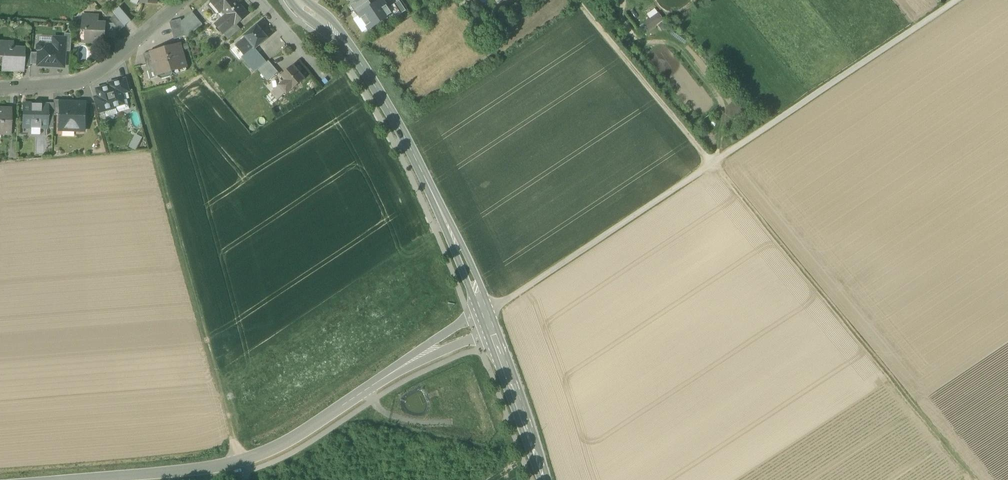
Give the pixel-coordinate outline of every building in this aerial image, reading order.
[(222,34),(234,24),(235,25),(236,24),(247,15),(235,0),(212,0),(206,5),(214,14),(213,16),(214,17),(215,15),(215,16),(222,10),(226,14),(219,20),(214,24),(222,34)] [(357,1),(350,5),(354,11),(369,1),(368,0),(359,0),(357,1)] [(383,0),(381,0),(372,6),(359,15),(369,30),(392,14),(388,8),(383,0)] [(399,0),(388,8),(392,14),(394,18),(406,10),(399,0)] [(359,15),(372,6),(369,1),(354,11),(358,16),(359,15)] [(113,12),(115,15),(125,26),(131,21),(119,7),(113,12)] [(215,16),(219,20),(226,14),(222,10),(215,16)] [(645,33),(663,19),(658,11),(639,25),(645,33)] [(192,12),(182,21),(186,36),(186,38),(202,24),(192,12)] [(125,26),(115,15),(110,19),(113,23),(116,27),(119,31),(125,26)] [(90,41),(104,41),(104,37),(105,23),(97,23),(98,17),(84,16),(83,28),(90,29),(90,41)] [(174,39),(186,36),(182,21),(181,18),(169,22),(174,39)] [(116,38),(116,27),(113,23),(105,23),(104,37),(116,38)] [(222,34),(227,40),(240,29),(236,24),(235,25),(234,24),(222,34)] [(253,48),(254,49),(267,38),(256,25),(243,36),(244,37),(253,48)] [(40,37),(39,43),(43,44),(44,45),(54,46),(54,38),(40,37)] [(235,45),(244,55),(253,48),(244,37),(235,45)] [(37,65),(64,67),(65,51),(65,38),(64,38),(54,38),(54,46),(44,45),(43,44),(39,43),(37,46),(37,49),(38,51),(38,53),(37,65)] [(22,70),(22,67),(23,50),(22,50),(12,50),(12,43),(0,42),(0,55),(5,55),(4,69),(22,70)] [(158,77),(161,79),(171,76),(173,73),(172,71),(175,70),(178,71),(183,70),(186,66),(185,63),(180,44),(151,52),(156,69),(158,77)] [(254,49),(253,48),(244,55),(242,57),(251,67),(262,58),(254,49)] [(30,67),(30,64),(31,52),(31,49),(22,49),(22,50),(23,50),(22,67),(30,67)] [(38,53),(31,52),(30,64),(37,65),(38,53)] [(143,54),(148,71),(156,69),(151,52),(143,54)] [(255,72),(257,70),(266,63),(262,58),(251,67),(255,72)] [(268,61),(266,63),(257,70),(267,81),(277,72),(268,61)] [(284,93),(285,94),(292,89),(292,90),(304,79),(293,66),(281,76),(284,80),(278,86),(284,93)] [(156,69),(148,71),(150,79),(158,77),(156,69)] [(119,81),(122,93),(129,91),(125,79),(118,81),(118,82),(119,81)] [(99,96),(103,110),(104,110),(117,107),(117,110),(129,106),(127,99),(124,100),(122,93),(119,81),(118,82),(109,84),(110,86),(97,89),(99,96)] [(271,92),(277,99),(284,93),(278,86),(271,92)] [(93,98),(98,113),(104,111),(104,110),(103,110),(99,96),(93,98)] [(59,130),(85,131),(85,103),(60,102),(59,102),(59,114),(59,130)] [(23,127),(47,128),(48,105),(46,105),(23,104),(23,127)] [(1,131),(0,134),(10,135),(11,112),(0,112),(0,131),(1,131)] [(142,137),(136,134),(129,147),(136,150),(142,137)]
